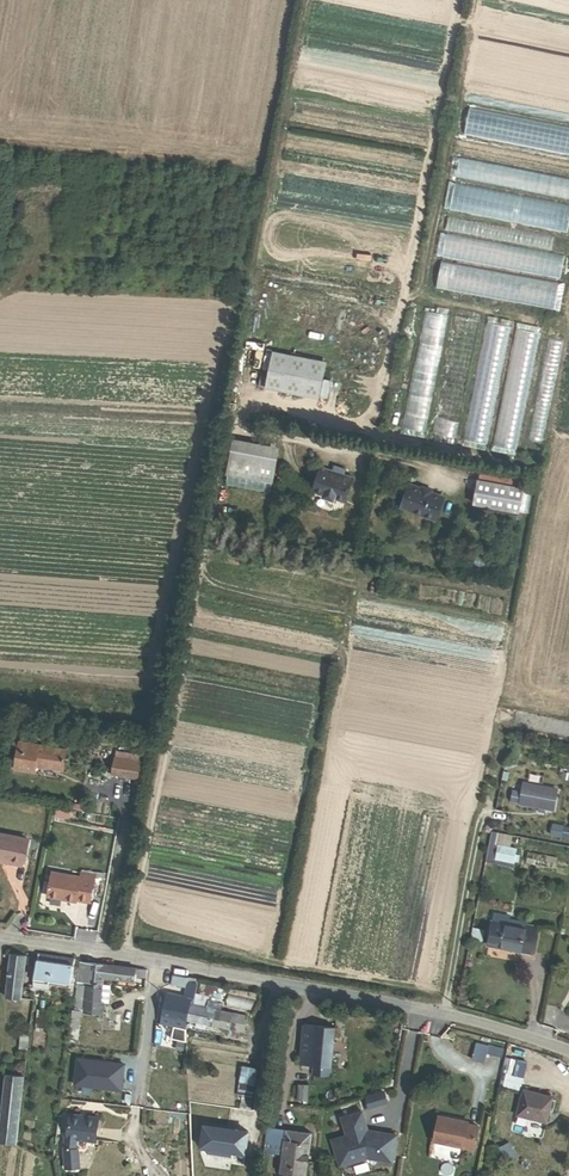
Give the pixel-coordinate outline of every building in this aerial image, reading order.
[(318,398),(326,362),(272,351),(267,378),(261,377),(260,386),(318,398)] [(271,483),(277,447),(234,439),(228,475),(271,483)] [(523,489),(525,481),(479,472),(478,480),(523,489)] [(523,489),(478,480),(473,504),(519,512),(523,489)] [(435,521),(445,496),(411,482),(401,507),(435,521)] [(325,517),(335,521),(343,499),(308,486),(300,508),(311,513),(309,518),(322,523),(325,517)] [(34,767),(61,771),(65,753),(18,745),(14,771),(33,774),(34,767)] [(135,779),(139,755),(114,750),(110,775),(135,779)] [(554,808),(557,791),(521,785),(520,790),(518,802),(554,808)] [(518,802),(520,790),(512,789),(510,800),(518,802)] [(554,824),(551,835),(561,837),(563,826),(554,824)] [(510,848),(512,836),(491,832),(486,859),(515,865),(518,850),(510,848)] [(27,839),(0,833),(0,859),(8,860),(8,863),(22,866),(27,839)] [(557,857),(528,851),(525,863),(554,869),(557,857)] [(90,902),(95,875),(81,872),(80,877),(52,872),(48,896),(76,901),(77,899),(90,902)] [(483,949),(528,959),(534,929),(518,926),(517,930),(488,924),(483,949)] [(51,980),(71,984),(74,960),(40,955),(34,989),(50,991),(51,980)] [(7,999),(22,1001),(27,957),(13,956),(7,999)] [(144,981),(145,972),(136,971),(82,964),(79,982),(105,985),(105,979),(135,983),(135,980),(144,981)] [(196,1002),(199,985),(200,980),(175,975),(172,987),(187,990),(185,998),(168,995),(162,1025),(186,1030),(188,1022),(191,1006),(192,1001),(196,1002)] [(69,1044),(79,1046),(83,1015),(101,1017),(105,985),(79,982),(76,1011),(74,1011),(69,1044)] [(221,1001),(218,1001),(220,989),(199,985),(196,1002),(192,1001),(191,1006),(216,1011),(217,1005),(220,1005),(221,1001)] [(255,999),(232,995),(229,1007),(253,1012),(255,999)] [(49,1036),(49,1033),(51,1012),(47,1011),(47,1006),(39,1006),(37,1029),(46,1030),(45,1035),(49,1036)] [(204,1029),(205,1025),(230,1030),(229,1036),(245,1039),(249,1017),(216,1011),(191,1006),(188,1022),(197,1024),(197,1027),(204,1029)] [(106,1032),(116,1033),(117,1021),(121,1021),(121,1017),(108,1015),(106,1032)] [(331,1069),(333,1069),(337,1029),(304,1026),(300,1066),(314,1067),(313,1077),(330,1079),(331,1069)] [(47,1046),(64,1048),(66,1032),(53,1031),(52,1034),(49,1033),(49,1036),(47,1046)] [(21,1050),(28,1051),(30,1036),(22,1036),(21,1050)] [(505,1051),(478,1044),(473,1062),(485,1065),(488,1055),(503,1059),(505,1051)] [(126,1066),(80,1060),(76,1087),(122,1093),(126,1066)] [(17,1146),(25,1077),(7,1075),(0,1140),(0,1144),(17,1146)] [(244,1107),(254,1109),(258,1085),(247,1084),(244,1107)] [(308,1087),(298,1086),(297,1101),(307,1102),(308,1087)] [(519,1117),(548,1124),(555,1098),(526,1091),(519,1117)] [(376,1135),(370,1134),(369,1131),(364,1113),(343,1119),(349,1137),(334,1141),(342,1167),(369,1159),(394,1163),(398,1136),(376,1133),(376,1135)] [(67,1140),(66,1151),(66,1170),(80,1170),(80,1152),(77,1152),(79,1141),(98,1144),(101,1120),(72,1116),(69,1140),(67,1140)] [(470,1124),(470,1121),(441,1116),(436,1141),(476,1149),(481,1126),(470,1124)] [(206,1125),(202,1150),(207,1157),(232,1160),(233,1152),(246,1154),(249,1134),(236,1132),(235,1135),(228,1133),(228,1129),(206,1125)] [(296,1175),(308,1175),(314,1134),(269,1129),(266,1154),(284,1156),(282,1174),(296,1175)]
